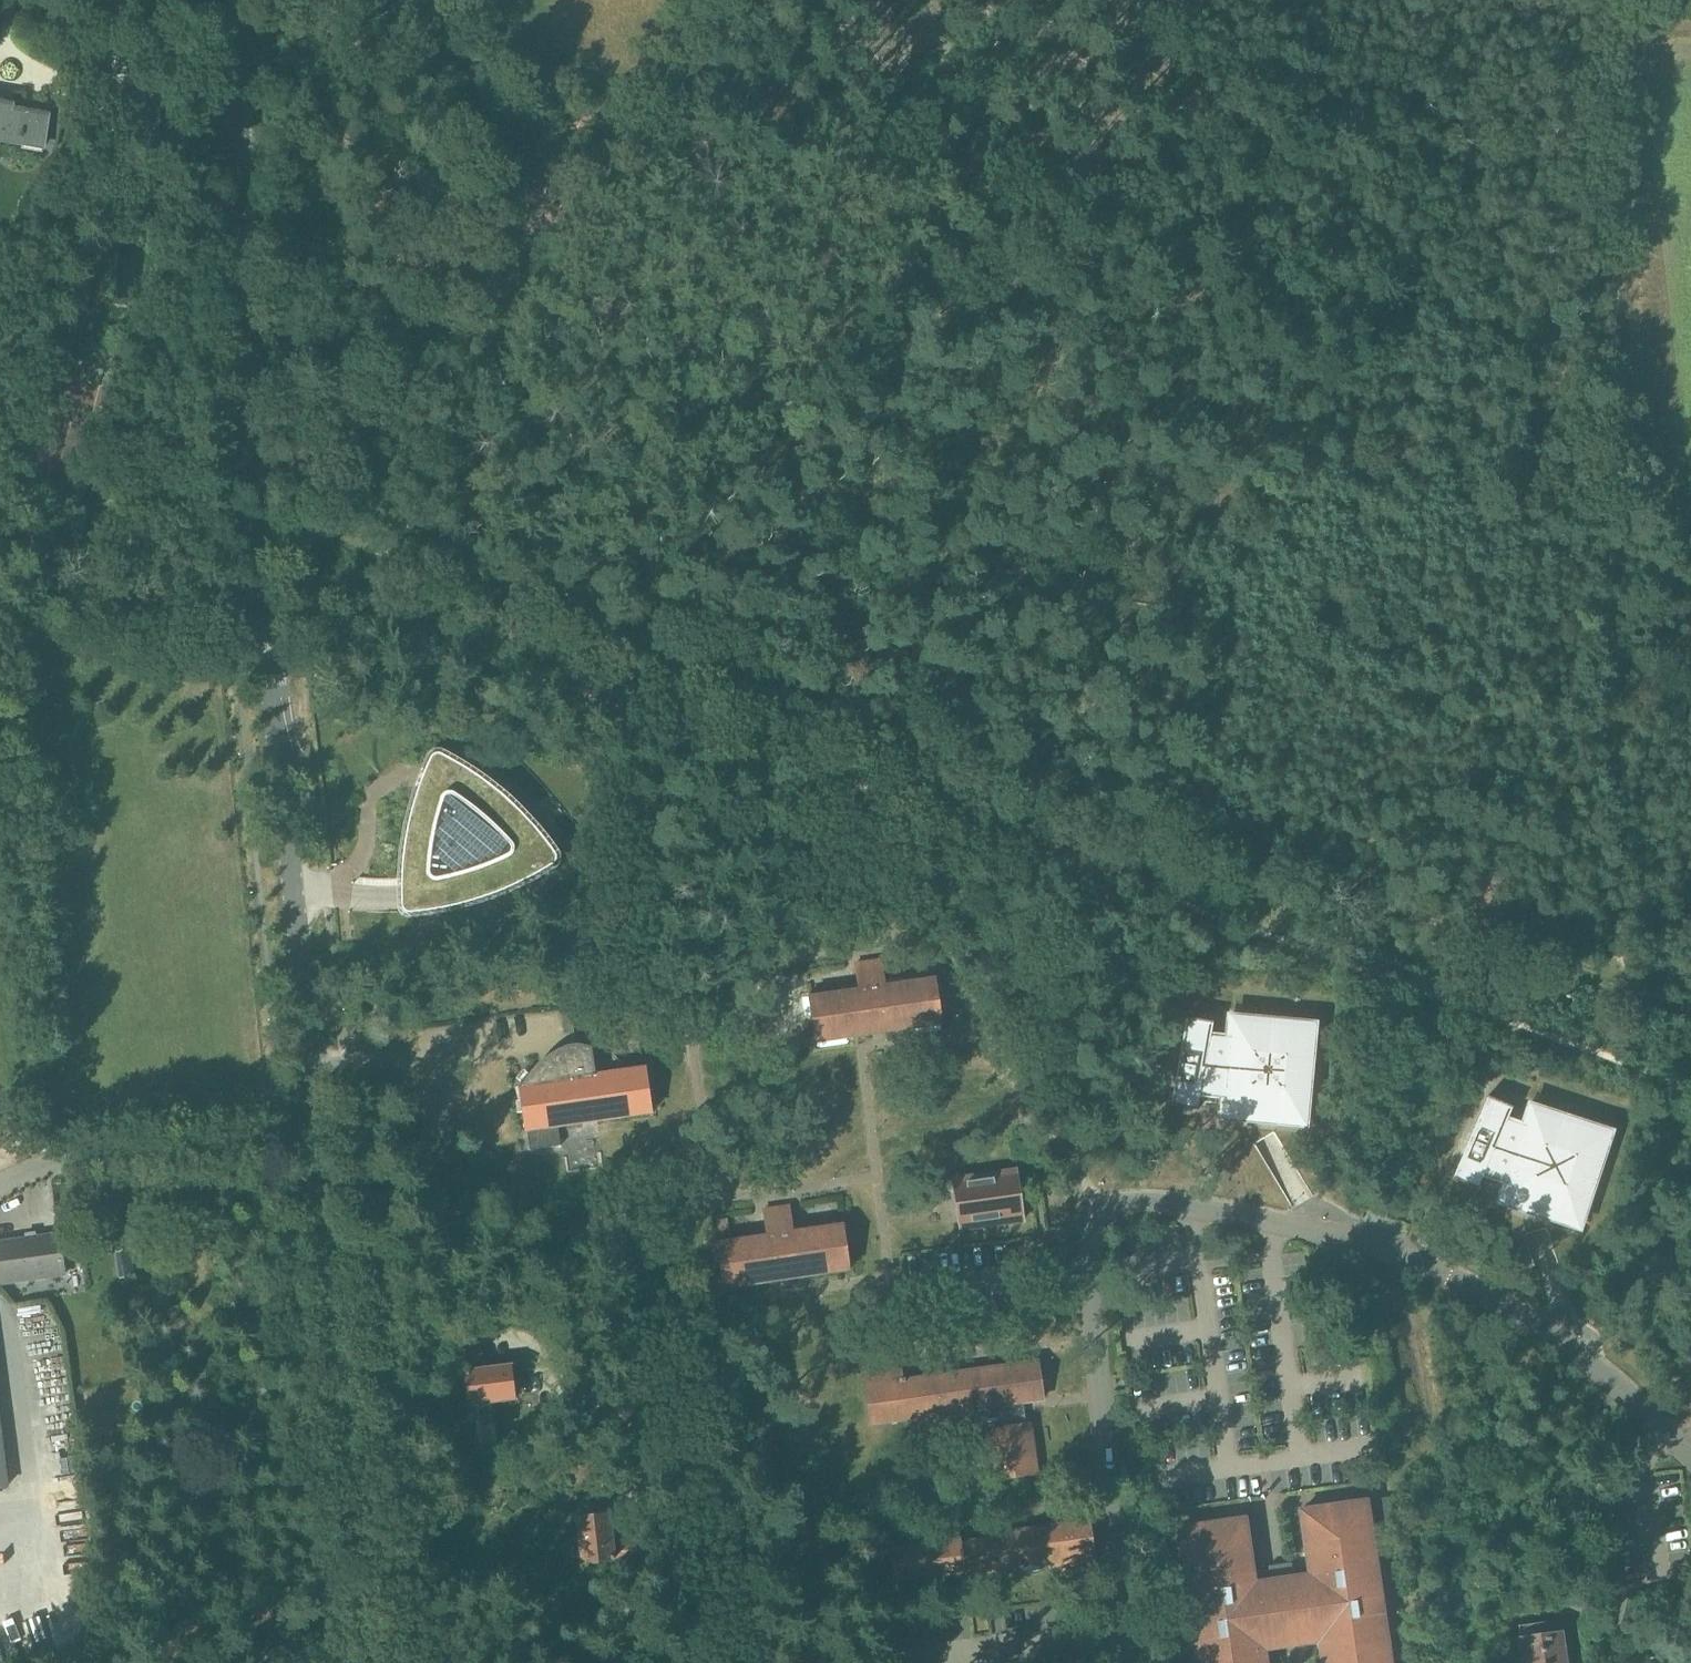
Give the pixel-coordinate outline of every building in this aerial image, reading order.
[(1,141),(43,149),(44,146),(57,147),(63,113),(51,110),(50,116),(13,110),(13,106),(0,103),(0,148),(1,141)] [(557,856),(555,853),(548,843),(536,828),(519,810),(508,800),(492,786),(469,771),(447,756),(442,754),(438,754),(434,755),(432,757),(427,767),(419,787),(412,812),(409,825),(406,838),(404,852),(403,867),(402,879),(402,907),(403,910),(405,913),(409,914),(414,914),(430,912),(460,907),(474,902),(491,897),(512,888),(529,880),(553,866),(556,864),(557,862),(557,859),(557,856)] [(855,964),(859,989),(811,997),(818,1043),(943,1024),(935,978),(885,986),(881,960),(855,964)] [(1217,1100),(1224,1100),(1222,1117),(1305,1125),(1314,1027),(1232,1019),(1230,1036),(1212,1034),(1213,1025),(1214,1025),(1214,1023),(1187,1018),(1187,1020),(1172,1105),(1171,1104),(1171,1106),(1198,1111),(1199,1109),(1198,1109),(1200,1098),(1204,1098),(1203,1103),(1217,1105),(1217,1100)] [(567,1053),(570,1078),(520,1085),(527,1131),(654,1113),(647,1066),(597,1073),(594,1049),(567,1053)] [(1499,1184),(1506,1187),(1500,1203),(1579,1229),(1610,1135),(1531,1109),(1526,1125),(1508,1119),(1512,1111),(1513,1111),(1514,1109),(1488,1098),(1487,1100),(1488,1100),(1454,1179),(1453,1179),(1453,1180),(1478,1191),(1479,1190),(1478,1189),(1483,1179),(1486,1180),(1485,1185),(1498,1189),(1499,1184)] [(1016,1171),(953,1180),(960,1230),(1023,1221),(1016,1171)] [(764,1210),(768,1236),(719,1243),(725,1289),(850,1271),(843,1224),(794,1232),(790,1206),(764,1210)] [(716,1219),(719,1239),(731,1237),(728,1218),(716,1219)] [(0,1242),(0,1283),(66,1274),(60,1234),(0,1242)] [(480,1370),(478,1349),(463,1351),(470,1405),(517,1398),(513,1366),(480,1370)] [(986,1430),(991,1465),(1000,1465),(1002,1480),(1039,1475),(1031,1424),(1025,1425),(1024,1414),(1018,1415),(1016,1404),(1043,1400),(1037,1362),(903,1381),(902,1371),(865,1376),(872,1424),(1005,1405),(1007,1416),(1001,1417),(1003,1428),(986,1430)] [(9,1486),(0,1419),(0,1487),(9,1486)] [(1381,1499),(1385,1525),(1398,1523),(1394,1497),(1381,1499)] [(1309,1577),(1254,1585),(1244,1519),(1177,1529),(1197,1662),(1270,1662),(1268,1652),(1318,1645),(1321,1662),(1390,1662),(1366,1501),(1299,1511),(1309,1577)] [(615,1541),(613,1514),(577,1518),(582,1563),(617,1560),(617,1558),(639,1555),(637,1539),(615,1541)] [(961,1544),(961,1540),(892,1549),(896,1582),(964,1572),(965,1580),(999,1575),(999,1569),(1052,1562),(1053,1571),(1096,1565),(1089,1521),(993,1534),(993,1539),(961,1544)] [(1434,1593),(1434,1600),(1442,1600),(1442,1603),(1451,1602),(1450,1586),(1440,1587),(1440,1592),(1434,1593)] [(1564,1631),(1516,1638),(1520,1662),(1569,1662),(1564,1631)]
